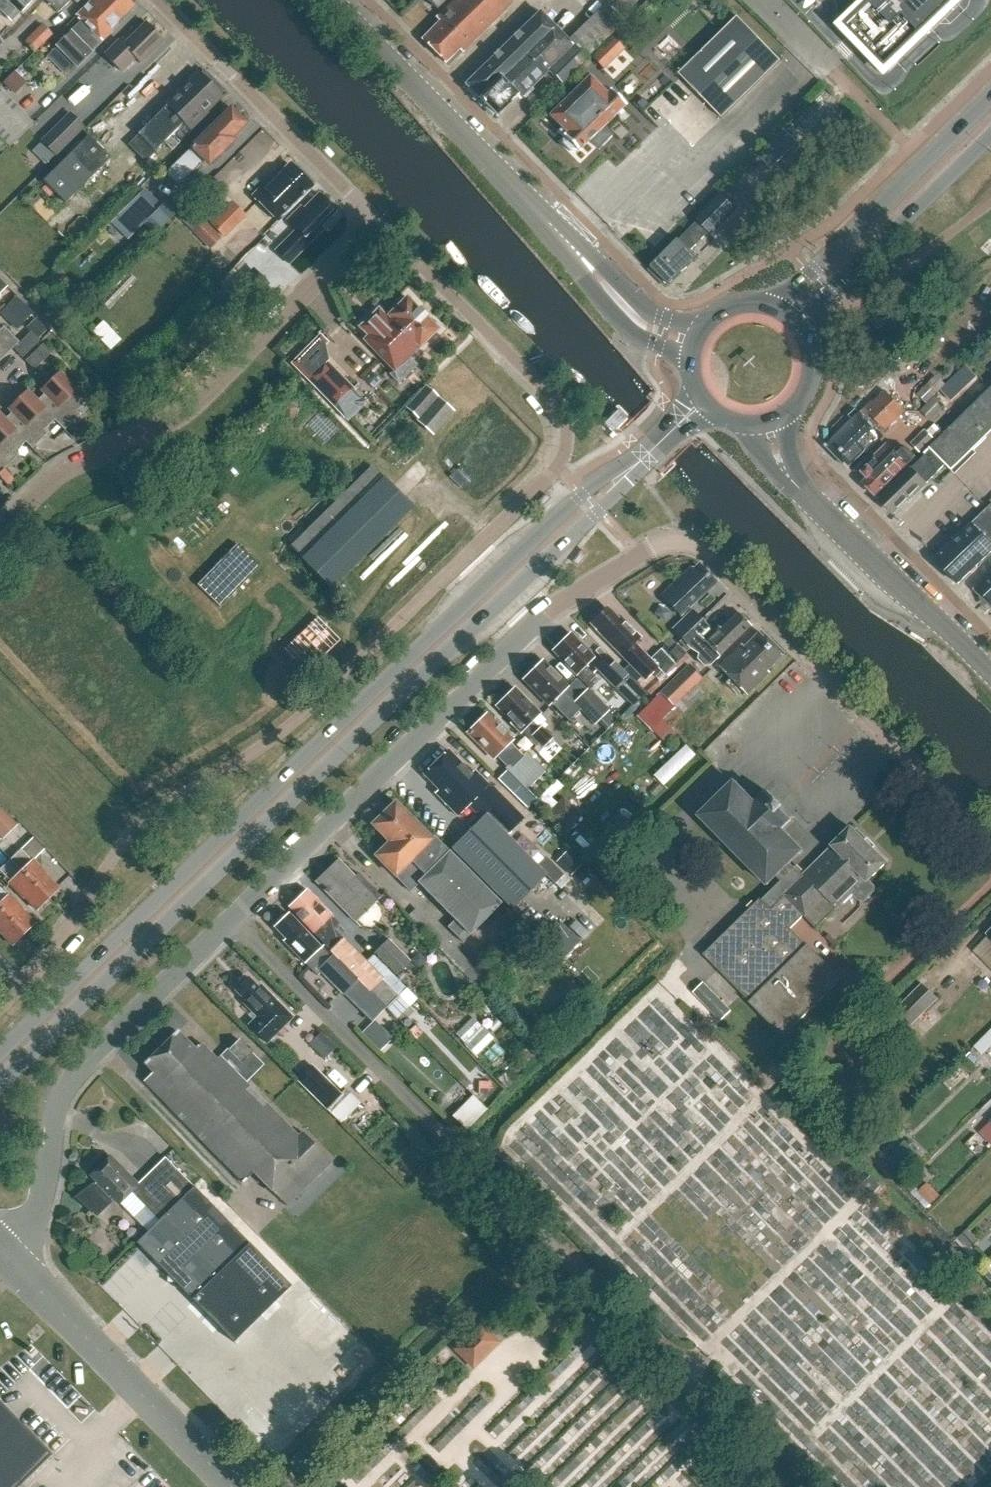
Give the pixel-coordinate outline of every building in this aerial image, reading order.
[(34,0),(11,0),(0,12),(7,19),(16,9),(21,14),(34,0)] [(11,0),(0,0),(0,12),(11,0)] [(44,1),(49,6),(50,5),(58,14),(72,0),(45,0),(44,1)] [(133,6),(127,0),(98,0),(93,0),(77,16),(78,18),(77,19),(81,23),(56,47),(77,68),(91,53),(81,43),(85,39),(95,49),(111,33),(108,31),(133,6)] [(438,18),(441,21),(423,39),(447,63),(460,50),(463,53),(513,4),(510,0),(456,0),(438,18)] [(438,9),(447,0),(429,0),(438,9)] [(892,69),(900,60),(897,57),(924,30),(928,33),(958,4),(954,0),(871,0),(872,1),(848,25),(892,69)] [(603,6),(568,40),(540,11),(467,84),(497,115),(517,96),(520,99),(523,96),(527,96),(533,90),(533,85),(549,70),(562,83),(587,59),(620,24),(603,6)] [(681,29),(693,17),(683,7),(671,19),(681,29)] [(782,60),(739,16),(680,74),(724,118),(782,60)] [(140,64),(163,41),(146,23),(124,46),(119,41),(105,55),(122,72),(135,59),(140,64)] [(34,52),(52,35),(42,25),(25,42),(34,52)] [(605,72),(626,50),(613,37),(592,59),(605,72)] [(45,49),(40,55),(62,74),(67,68),(45,49)] [(222,98),(223,97),(197,71),(164,104),(167,107),(138,134),(139,135),(129,145),(146,162),(156,152),(156,151),(183,124),(191,132),(207,117),(207,113),(222,98)] [(604,127),(626,105),(613,92),(609,96),(592,78),(552,117),(569,135),(565,139),(565,145),(572,151),(576,152),(578,150),(579,151),(591,140),(598,147),(610,134),(604,127)] [(34,125),(1,91),(0,92),(0,136),(10,147),(34,125)] [(231,139),(245,124),(231,109),(166,174),(178,187),(205,161),(209,165),(233,141),(231,139)] [(69,112),(40,141),(56,157),(85,128),(69,112)] [(65,204),(111,159),(88,136),(43,181),(65,204)] [(278,222),(311,188),(290,166),(277,178),(275,176),(253,197),(278,222)] [(144,226),(158,211),(140,194),(124,210),(142,227),(144,226)] [(320,228),(336,212),(318,194),(302,210),(300,207),(286,221),(296,231),(274,252),(288,266),(323,230),(320,228)] [(649,265),(669,286),(697,259),(690,252),(713,229),(715,231),(736,211),(720,195),(649,265)] [(154,236),(176,214),(165,203),(158,211),(144,226),(154,236)] [(224,236),(244,216),(232,204),(212,224),(224,236)] [(183,218),(210,247),(222,236),(195,208),(183,218)] [(120,267),(92,295),(107,310),(135,283),(120,267)] [(252,303),(272,284),(260,272),(241,292),(252,303)] [(23,323),(33,314),(16,297),(6,306),(23,323)] [(408,358),(437,330),(406,298),(388,317),(386,319),(380,312),(378,310),(361,327),(363,329),(370,335),(366,339),(396,370),(389,376),(398,385),(417,367),(408,358)] [(38,340),(47,331),(36,319),(26,328),(38,340)] [(90,330),(107,351),(118,342),(100,321),(90,330)] [(18,343),(3,327),(0,330),(0,361),(18,343)] [(25,361),(34,370),(51,353),(42,345),(25,361)] [(335,409),(354,391),(326,362),(307,380),(335,409)] [(44,394),(37,401),(54,420),(64,431),(80,415),(76,412),(88,401),(59,372),(41,390),(44,394)] [(927,404),(946,385),(936,376),(917,395),(927,404)] [(948,384),(946,385),(921,411),(931,422),(959,394),(948,384)] [(433,434),(453,412),(427,387),(408,407),(419,418),(418,420),(433,434)] [(54,420),(37,401),(27,391),(8,409),(12,413),(5,420),(25,442),(32,449),(47,434),(44,430),(54,420)] [(932,449),(947,465),(953,470),(990,433),(990,391),(932,449)] [(886,432),(906,412),(887,392),(864,415),(861,412),(827,446),(848,468),(865,451),(870,452),(885,437),(881,434),(885,430),(886,432)] [(612,433),(627,418),(619,409),(604,425),(612,433)] [(5,420),(0,415),(0,466),(4,470),(18,456),(15,452),(25,442),(5,420)] [(922,455),(937,441),(926,430),(912,444),(922,455)] [(877,496),(917,457),(907,447),(899,455),(888,443),(877,454),(876,459),(863,472),(868,478),(864,483),(877,496)] [(916,496),(947,465),(932,449),(927,454),(928,455),(881,501),(894,513),(914,494),(916,496)] [(4,470),(0,466),(0,478),(8,486),(14,480),(4,470)] [(331,587),(412,507),(372,467),(292,547),(331,587)] [(936,560),(960,584),(990,553),(990,505),(936,560)] [(235,542),(190,583),(213,609),(258,568),(235,542)] [(670,587),(662,595),(681,615),(715,583),(702,571),(698,575),(691,568),(670,587)] [(978,588),(990,601),(990,575),(978,588)] [(607,609),(591,624),(630,665),(624,671),(627,674),(636,682),(642,676),(645,680),(658,667),(665,675),(675,665),(661,649),(650,659),(635,643),(641,637),(620,617),(617,619),(607,609)] [(692,610),(672,629),(681,638),(701,619),(692,610)] [(687,644),(685,646),(689,650),(697,655),(696,660),(703,667),(710,665),(718,657),(749,627),(748,625),(748,621),(742,615),(737,615),(736,614),(720,630),(717,628),(704,641),(700,637),(690,647),(687,644)] [(306,672),(340,640),(318,618),(285,650),(306,672)] [(701,619),(681,638),(687,644),(690,647),(700,637),(710,628),(701,619)] [(766,671),(781,655),(759,632),(743,648),(741,646),(719,668),(745,695),(767,673),(766,671)] [(584,665),(593,657),(592,656),(592,652),(588,648),(584,648),(571,634),(569,635),(566,635),(561,640),(561,644),(553,651),(589,689),(599,680),(584,665)] [(667,650),(675,643),(667,635),(660,642),(667,650)] [(678,661),(686,654),(678,646),(670,653),(678,661)] [(609,658),(597,670),(614,687),(626,675),(609,658)] [(580,709),(574,703),(564,692),(567,689),(564,686),(559,678),(555,677),(541,663),(533,671),(530,669),(523,676),(524,677),(522,679),(549,706),(551,704),(568,721),(580,709)] [(688,665),(648,705),(670,727),(686,710),(703,694),(695,686),(696,685),(701,679),(688,665)] [(543,749),(553,739),(541,727),(539,729),(532,721),(538,715),(535,711),(535,709),(531,704),(528,704),(514,690),(511,692),(508,692),(504,696),(504,699),(496,707),(512,723),(511,725),(519,734),(521,733),(535,747),(538,744),(543,749)] [(587,690),(574,703),(580,709),(595,725),(609,712),(587,690)] [(527,791),(545,774),(526,755),(522,758),(509,744),(512,742),(502,731),(501,731),(486,716),(478,724),(475,724),(471,731),(468,734),(481,748),(482,752),(489,756),(493,760),(497,756),(510,769),(507,773),(524,791),(526,792),(527,791)] [(448,751),(434,765),(449,780),(449,779),(458,788),(464,782),(482,800),(479,803),(487,811),(501,797),(489,785),(488,786),(475,772),(472,775),(448,751)] [(449,780),(434,765),(423,775),(438,790),(435,794),(458,816),(468,806),(481,819),(488,812),(487,811),(479,803),(482,800),(464,782),(458,788),(449,779),(449,780)] [(790,863),(802,851),(782,830),(793,818),(768,792),(756,804),(735,782),(700,817),(768,885),(776,877),(781,882),(795,868),(790,863)] [(527,791),(526,792),(524,791),(516,798),(527,809),(536,800),(527,791)] [(554,829),(572,812),(557,796),(539,813),(554,829)] [(523,820),(501,797),(487,811),(488,812),(509,833),(523,820)] [(462,943),(500,904),(434,837),(431,839),(395,803),(372,825),(389,843),(375,856),(410,892),(419,884),(455,921),(447,928),(462,943)] [(18,825),(0,806),(0,839),(2,841),(18,825)] [(509,833),(488,812),(481,819),(452,848),(513,909),(546,875),(537,867),(507,836),(509,833)] [(887,864),(852,828),(802,876),(795,868),(781,882),(762,900),(761,899),(704,956),(751,1003),(750,1004),(784,1038),(843,979),(808,945),(808,946),(791,929),(804,917),(817,930),(854,893),(860,900),(865,900),(873,891),(873,888),(868,882),(887,864)] [(19,850),(8,860),(45,899),(56,888),(31,861),(30,862),(19,850)] [(8,860),(0,867),(0,872),(9,882),(8,882),(34,909),(45,899),(8,860)] [(375,904),(381,897),(358,874),(355,878),(338,860),(316,882),(355,923),(357,921),(362,927),(370,928),(378,924),(380,917),(379,909),(375,904)] [(554,866),(546,875),(555,884),(564,875),(554,866)] [(7,897),(7,898),(0,891),(0,912),(22,935),(33,924),(7,897)] [(325,944),(324,945),(359,980),(369,991),(386,1009),(406,990),(372,956),(366,962),(343,939),(341,941),(332,932),(339,924),(332,917),(332,916),(307,891),(289,908),(325,944)] [(422,931),(429,924),(415,910),(408,917),(422,931)] [(0,912),(0,935),(11,946),(22,935),(0,912)] [(305,963),(317,976),(321,972),(344,995),(359,980),(324,945),(321,947),(288,914),(287,916),(282,916),(276,922),(275,927),(274,928),(286,940),(287,938),(292,943),(288,947),(304,964),(305,963)] [(562,959),(578,942),(554,920),(538,937),(562,959)] [(397,975),(410,963),(388,940),(375,953),(397,975)] [(479,990),(486,983),(477,974),(470,981),(479,990)] [(292,1019),(262,988),(259,991),(248,979),(246,982),(243,982),(239,986),(239,989),(236,991),(247,1002),(244,1004),(258,1018),(250,1026),(268,1044),(292,1019)] [(731,1011),(703,983),(694,992),(722,1020),(731,1011)] [(909,1022),(913,1025),(939,999),(923,984),(884,1023),(896,1035),(909,1022)] [(369,991),(354,1005),(372,1023),(386,1009),(369,991)] [(689,993),(685,996),(712,1025),(716,1021),(689,993)] [(470,1020),(454,1037),(474,1055),(490,1038),(470,1020)] [(414,1028),(409,1032),(416,1040),(421,1035),(414,1028)] [(974,1047),(982,1056),(990,1047),(990,1031),(974,1047)] [(286,1206),(331,1162),(302,1133),(298,1137),(219,1057),(216,1060),(200,1044),(194,1050),(177,1032),(144,1064),(153,1073),(144,1082),(241,1183),(240,1184),(241,1185),(254,1173),(286,1206)] [(324,1060),(336,1048),(321,1033),(309,1045),(324,1060)] [(242,1064),(252,1054),(240,1041),(229,1051),(242,1064)] [(312,1067),(298,1081),(326,1109),(340,1095),(312,1067)] [(480,1082),(479,1095),(491,1095),(491,1083),(480,1082)] [(446,1115),(462,1131),(483,1110),(467,1094),(446,1115)] [(158,1221),(193,1187),(164,1158),(137,1185),(110,1157),(90,1176),(96,1183),(83,1195),(83,1202),(96,1215),(112,1199),(118,1205),(130,1192),(158,1221)] [(873,1194),(882,1186),(872,1175),(863,1184),(873,1194)] [(931,1205),(940,1196),(927,1183),(918,1193),(931,1205)] [(290,1287),(193,1187),(135,1243),(233,1343),(290,1287)] [(969,1250),(978,1240),(967,1229),(958,1238),(969,1250)] [(454,1351),(473,1370),(499,1344),(480,1325),(454,1351)] [(353,1341),(325,1369),(345,1390),(373,1361),(353,1341)] [(49,1456),(0,1406),(0,1486),(17,1486),(49,1456)]
